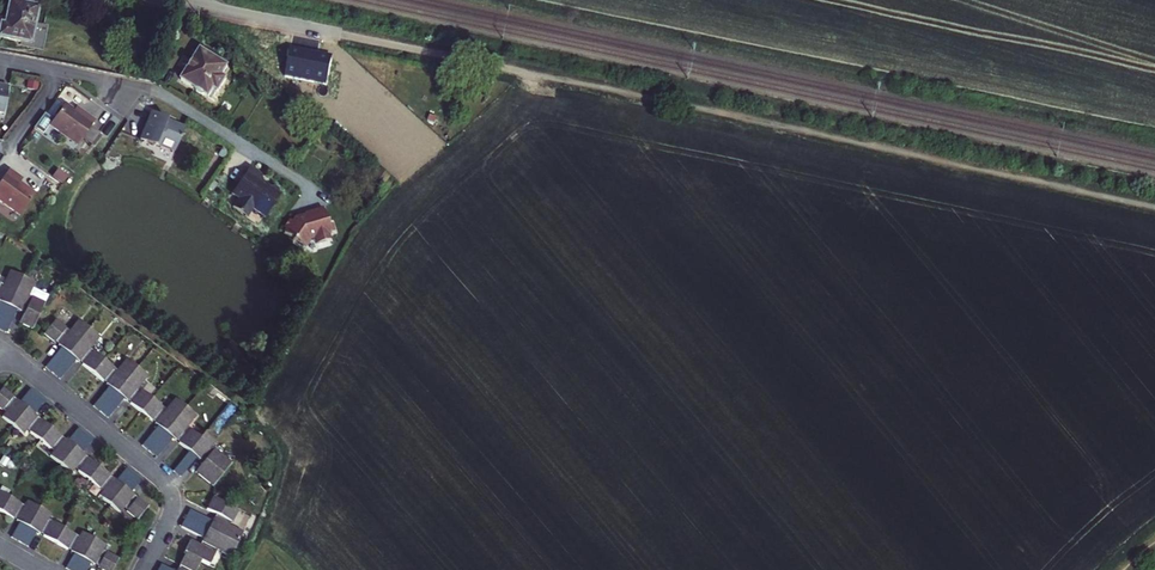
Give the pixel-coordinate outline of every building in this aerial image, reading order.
[(7,32),(3,31),(0,44),(33,52),(41,14),(12,8),(7,32)] [(233,70),(207,55),(190,87),(201,92),(201,95),(209,100),(213,98),(216,100),(220,92),(225,94),(231,83),(226,81),(233,70)] [(4,122),(10,96),(0,94),(0,121),(4,122)] [(67,112),(51,133),(79,153),(97,130),(84,120),(81,123),(76,119),(67,112)] [(177,132),(176,133),(169,130),(170,127),(155,120),(148,136),(152,138),(147,149),(158,154),(159,152),(177,159),(188,136),(178,132),(177,132)] [(148,136),(143,148),(147,149),(152,138),(148,136)] [(252,175),(234,202),(241,207),(235,216),(249,225),(255,217),(267,225),(283,203),(281,201),(280,197),(277,195),(272,195),(270,194),(268,194),(265,192),(264,184),(252,175)] [(387,196),(394,187),(379,175),(372,184),(387,196)] [(0,190),(0,209),(20,224),(35,203),(20,191),(22,188),(9,178),(0,190)] [(306,255),(312,247),(316,245),(319,252),(331,248),(330,241),(337,239),(334,231),(330,233),(325,216),(307,222),(307,223),(297,226),(295,230),(292,228),(286,236),(289,238),(286,241),(306,255)] [(1,291),(0,294),(0,333),(6,336),(16,313),(20,315),(21,312),(26,303),(33,287),(9,275),(1,291)] [(43,307),(31,301),(29,305),(25,314),(19,326),(32,332),(43,307)] [(26,303),(21,312),(25,314),(29,305),(26,303)] [(74,362),(77,359),(84,351),(94,338),(74,321),(63,334),(57,342),(54,346),(56,348),(40,367),(56,380),(72,360),(74,362)] [(53,340),(60,332),(61,330),(51,322),(40,334),(50,343),(53,340)] [(63,334),(60,332),(53,340),(57,342),(63,334)] [(87,354),(84,351),(77,359),(81,362),(87,354)] [(98,382),(101,379),(108,371),(109,369),(89,352),(87,354),(81,362),(78,366),(98,382)] [(123,402),(125,399),(132,391),(143,377),(122,360),(111,373),(105,382),(102,385),(105,387),(89,406),(104,419),(120,400),(123,402)] [(111,373),(108,371),(101,379),(105,382),(111,373)] [(40,402),(24,389),(14,403),(11,401),(10,403),(3,411),(0,414),(0,419),(18,434),(24,428),(30,419),(32,417),(29,415),(40,402)] [(136,393),(132,391),(125,399),(129,402),(136,393)] [(146,421),(149,418),(156,410),(157,408),(137,392),(136,393),(129,402),(126,405),(146,421)] [(0,407),(0,409),(3,411),(10,403),(6,399),(0,407)] [(191,416),(171,399),(160,413),(153,421),(150,424),(153,426),(137,446),(152,458),(168,439),(171,441),(173,438),(180,430),(191,416)] [(160,413),(156,410),(149,418),(153,421),(160,413)] [(34,422),(30,419),(24,428),(27,430),(34,422)] [(54,439),(56,437),(35,420),(34,422),(27,430),(25,433),(45,449),(47,447),(54,439)] [(79,459),(80,457),(78,455),(88,441),(73,429),(63,442),(59,440),(58,442),(51,450),(46,457),(67,473),(72,467),(79,459)] [(173,438),(177,441),(183,432),(180,430),(173,438)] [(195,439),(185,431),(183,432),(177,441),(174,444),(184,452),(169,471),(177,477),(192,458),(194,460),(197,457),(203,449),(210,441),(200,433),(195,439)] [(54,439),(47,447),(51,450),(58,442),(54,439)] [(207,452),(203,449),(197,457),(201,460),(207,452)] [(225,464),(209,450),(207,452),(201,460),(191,472),(208,485),(225,464)] [(72,467),(75,470),(82,462),(79,459),(72,467)] [(94,489),(96,487),(103,479),(104,476),(84,459),(82,462),(75,470),(74,472),(94,489)] [(127,499),(129,496),(126,494),(137,481),(121,468),(111,481),(108,479),(106,481),(99,490),(94,496),(116,513),(121,507),(127,499)] [(99,490),(106,481),(103,479),(96,487),(99,490)] [(8,516),(13,507),(15,505),(0,496),(0,515),(7,519),(8,516)] [(121,507),(124,510),(131,501),(127,499),(121,507)] [(132,520),(143,507),(132,499),(131,501),(124,510),(122,512),(132,520)] [(234,512),(211,499),(204,510),(216,516),(226,521),(228,523),(234,512)] [(41,523),(45,515),(22,502),(18,510),(13,519),(11,522),(14,523),(5,538),(23,547),(31,533),(34,535),(36,532),(41,523)] [(18,510),(13,507),(8,516),(13,519),(18,510)] [(226,558),(239,534),(223,526),(214,520),(211,519),(209,522),(187,510),(178,528),(200,540),(199,543),(201,544),(211,550),(226,558)] [(216,516),(214,520),(223,526),(226,521),(216,516)] [(45,525),(41,523),(36,532),(40,534),(45,525)] [(61,550),(62,547),(67,538),(69,536),(46,523),(45,525),(40,534),(38,537),(61,550)] [(100,546),(76,533),(72,541),(67,550),(65,552),(68,554),(60,569),(62,569),(82,569),(86,564),(89,566),(91,563),(95,554),(100,546)] [(62,547),(67,550),(72,541),(67,538),(62,547)] [(183,569),(193,569),(197,562),(205,566),(211,555),(208,554),(199,548),(187,542),(181,554),(182,554),(176,566),(179,568),(183,569)] [(208,554),(211,550),(201,544),(199,548),(208,554)] [(99,556),(95,554),(91,563),(94,565),(99,556)] [(94,565),(92,568),(96,569),(106,569),(112,560),(100,554),(99,556),(94,565)]
